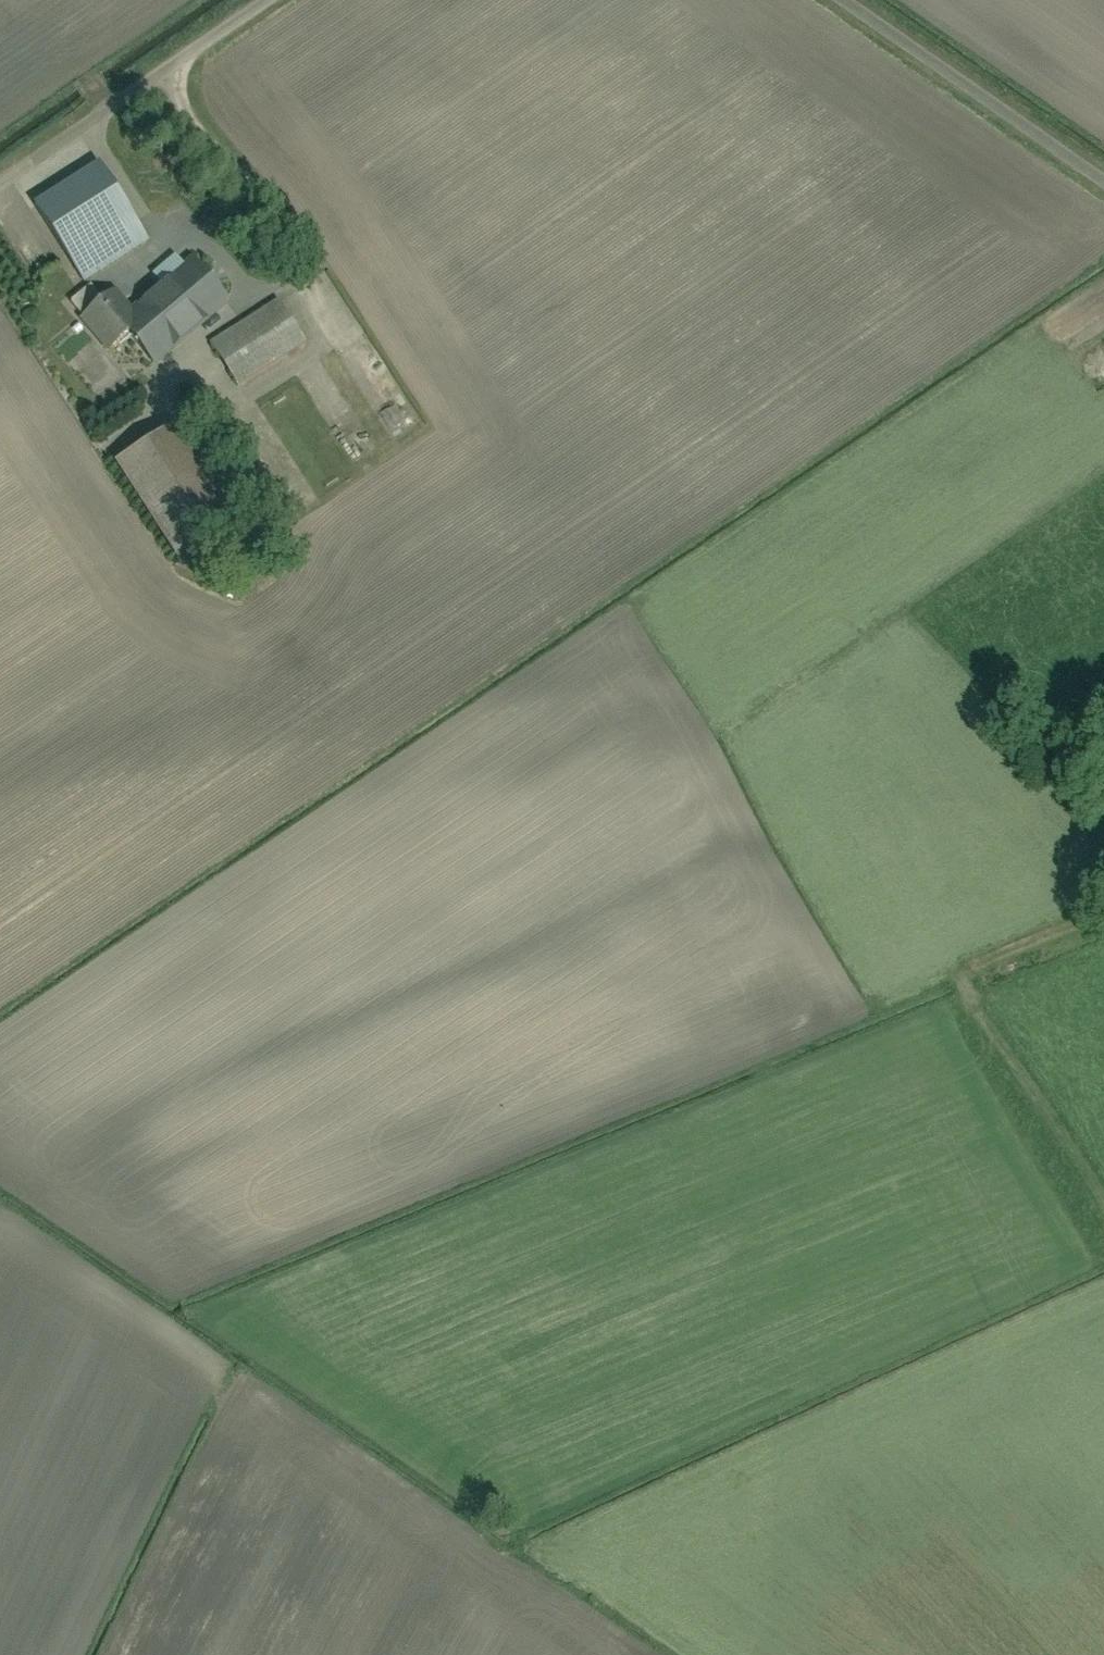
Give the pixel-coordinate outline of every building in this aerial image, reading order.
[(84,283),(148,242),(99,166),(35,206),(84,283)] [(153,364),(226,302),(192,262),(131,313),(114,293),(104,302),(90,286),(70,302),(109,349),(128,334),(153,364)] [(205,340),(243,391),(300,350),(262,298),(205,340)] [(153,430),(102,470),(168,556),(219,516),(153,430)]
